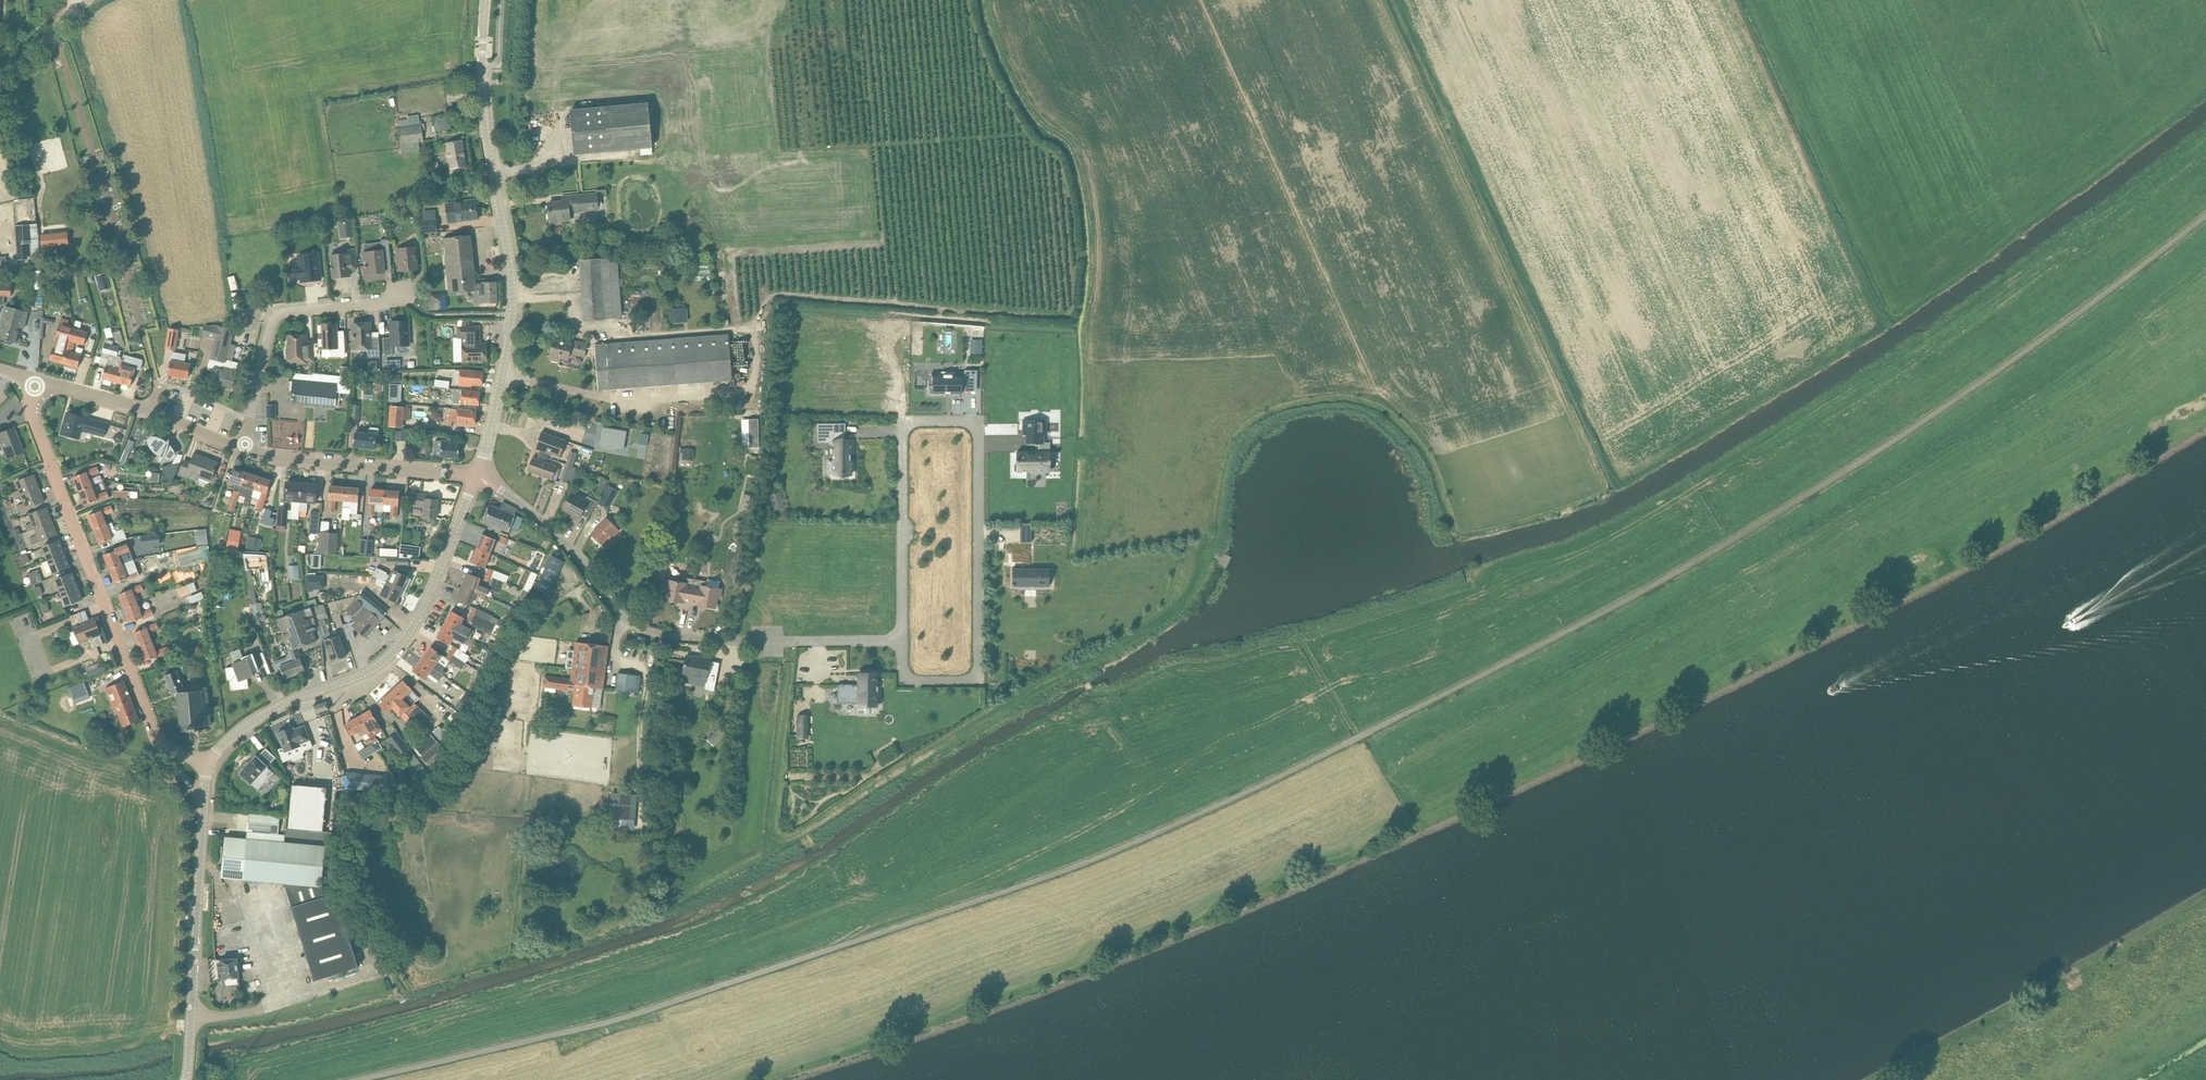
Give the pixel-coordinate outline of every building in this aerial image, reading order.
[(648,103),(571,109),(575,154),(640,149),(641,155),(652,154),(648,103)] [(405,152),(420,149),(419,142),(424,141),(422,124),(420,125),(419,114),(408,116),(409,119),(400,120),(401,127),(404,144),(405,152)] [(434,118),(436,131),(451,129),(449,115),(434,118)] [(446,143),(450,170),(467,167),(462,140),(446,143)] [(548,204),(549,221),(570,220),(570,210),(580,209),(581,211),(599,210),(597,193),(579,195),(562,196),(563,202),(548,204)] [(446,204),(449,223),(478,219),(475,200),(446,204)] [(421,221),(422,234),(437,232),(435,219),(421,221)] [(353,220),(339,222),(341,239),(355,237),(353,220)] [(30,224),(15,226),(18,260),(28,260),(27,244),(32,244),(32,243),(30,224)] [(41,254),(38,224),(30,224),(32,243),(32,244),(34,272),(41,271),(40,255),(41,254)] [(41,233),(43,244),(68,241),(66,229),(41,233)] [(470,235),(460,237),(443,238),(449,294),(475,291),(475,297),(479,296),(480,303),(497,303),(496,283),(490,283),(490,279),(475,279),(470,235)] [(365,253),(364,253),(366,275),(384,273),(385,273),(384,270),(384,266),(391,265),(388,239),(380,240),(381,242),(372,243),(364,244),(365,253)] [(415,247),(396,249),(397,258),(399,257),(400,271),(418,269),(415,247)] [(580,261),(584,321),(604,319),(604,318),(622,317),(619,287),(623,286),(623,278),(619,279),(617,258),(609,259),(609,247),(600,248),(601,259),(580,261)] [(340,254),(331,255),(333,278),(350,276),(349,270),(357,269),(355,250),(339,252),(340,254)] [(300,265),(290,266),(292,279),(301,278),(302,280),(322,278),(319,254),(299,256),(300,265)] [(106,272),(96,276),(100,287),(110,284),(106,272)] [(227,277),(231,292),(238,290),(235,276),(227,277)] [(4,306),(4,297),(11,297),(11,287),(0,287),(0,294),(0,306),(4,306)] [(429,297),(430,310),(447,309),(445,295),(429,297)] [(1,332),(0,336),(0,339),(15,343),(19,328),(23,329),(26,318),(28,312),(6,306),(0,328),(0,331),(1,332)] [(687,308),(669,309),(670,324),(688,322),(687,308)] [(40,317),(40,319),(38,340),(43,340),(44,323),(53,325),(54,320),(46,318),(40,317)] [(50,360),(64,364),(74,328),(68,326),(69,321),(61,319),(50,360)] [(407,321),(390,321),(390,337),(382,338),(383,354),(391,354),(391,346),(408,345),(407,321)] [(319,325),(320,344),(320,349),(331,348),(332,356),(345,355),(344,331),(336,331),(336,324),(331,324),(331,322),(322,323),(322,325),(319,325)] [(352,323),(353,350),(367,349),(368,358),(379,358),(378,336),(370,336),(370,323),(352,323)] [(205,326),(202,336),(215,339),(211,356),(208,367),(214,368),(210,383),(232,389),(234,379),(236,371),(231,370),(223,368),(224,361),(226,362),(227,359),(231,344),(234,330),(218,326),(205,326)] [(479,327),(458,328),(458,337),(463,337),(463,344),(462,345),(463,362),(486,361),(486,344),(478,344),(478,340),(479,340),(479,327)] [(88,332),(74,328),(64,364),(78,368),(82,355),(72,352),(75,342),(84,345),(88,332)] [(104,329),(106,339),(113,337),(110,328),(104,329)] [(180,331),(171,329),(167,348),(177,350),(180,331)] [(305,335),(288,336),(289,349),(286,349),(287,359),(289,358),(289,360),(290,360),(290,359),(298,358),(298,364),(307,364),(306,362),(314,361),(313,342),(306,342),(305,335)] [(728,335),(595,345),(599,390),(731,380),(728,335)] [(554,340),(550,359),(560,361),(561,357),(568,359),(569,353),(584,356),(586,344),(569,340),(568,343),(554,340)] [(103,378),(117,382),(123,360),(122,360),(119,359),(119,356),(117,356),(120,346),(105,342),(102,353),(109,355),(103,378)] [(169,375),(188,378),(190,364),(185,363),(187,354),(173,352),(172,360),(171,360),(169,375)] [(124,355),(122,360),(123,360),(117,382),(131,386),(135,369),(141,371),(143,361),(142,359),(124,355)] [(472,386),(472,385),(482,386),(484,372),(460,370),(458,385),(472,386)] [(929,382),(929,394),(962,394),(962,383),(965,383),(965,380),(977,380),(977,370),(964,370),(964,376),(955,376),(955,372),(941,372),(941,376),(931,376),(931,382),(929,382)] [(290,381),(289,390),(292,391),(291,401),(315,404),(321,404),(335,405),(339,406),(341,393),(350,394),(352,377),(313,374),(313,375),(294,373),(293,382),(290,381)] [(374,374),(374,391),(383,391),(384,375),(374,374)] [(434,388),(448,389),(449,381),(435,380),(434,388)] [(399,403),(401,386),(391,385),(390,402),(399,403)] [(443,406),(443,408),(449,409),(458,410),(458,409),(459,409),(460,404),(468,404),(479,405),(480,392),(469,391),(462,390),(454,389),(454,398),(453,402),(452,402),(449,402),(443,402),(443,406)] [(277,405),(268,405),(268,417),(277,417),(277,405)] [(351,424),(358,425),(360,405),(353,405),(351,424)] [(388,427),(405,427),(405,405),(388,405),(388,427)] [(448,417),(448,425),(452,426),(453,422),(456,422),(456,423),(464,424),(475,425),(477,411),(466,410),(460,409),(459,409),(458,409),(458,410),(449,409),(448,417)] [(67,413),(61,434),(72,437),(79,439),(81,431),(89,432),(97,434),(104,436),(105,434),(108,424),(67,413)] [(1016,460),(1016,464),(1016,472),(1050,472),(1050,464),(1051,464),(1051,460),(1050,460),(1050,452),(1050,443),(1043,443),(1043,435),(1046,435),(1046,420),(1023,420),(1023,435),(1026,435),(1026,444),(1039,444),(1039,452),(1036,452),(1036,455),(1028,455),(1028,452),(1016,452),(1016,460)] [(845,424),(817,424),(817,433),(818,433),(818,443),(833,443),(833,475),(852,475),(852,460),(851,460),(851,455),(852,455),(852,441),(845,441),(845,433),(845,424)] [(134,442),(130,451),(139,455),(143,445),(150,444),(150,446),(153,449),(155,452),(157,454),(160,455),(165,457),(169,458),(171,458),(172,457),(173,457),(173,456),(174,456),(174,455),(174,454),(174,453),(173,451),(172,449),(171,447),(170,446),(168,444),(167,443),(165,441),(163,440),(161,439),(159,439),(157,438),(155,438),(154,438),(153,438),(152,438),(151,439),(146,440),(149,431),(139,426),(133,441),(134,442)] [(370,429),(369,434),(355,433),(354,447),(375,449),(377,435),(379,435),(380,430),(378,428),(371,427),(370,429)] [(603,427),(600,446),(617,449),(619,439),(625,440),(626,432),(603,427)] [(0,443),(6,458),(12,456),(23,452),(13,428),(0,433),(0,443)] [(744,451),(757,453),(761,431),(748,429),(744,451)] [(548,453),(560,457),(566,441),(541,432),(535,448),(540,450),(539,455),(547,458),(548,453)] [(120,433),(112,437),(116,444),(123,440),(120,433)] [(435,449),(434,454),(436,455),(441,456),(450,457),(459,458),(460,443),(455,443),(455,436),(448,435),(447,442),(442,442),(442,446),(441,448),(437,447),(435,449)] [(129,440),(120,461),(125,464),(130,451),(134,442),(133,441),(129,440)] [(680,449),(680,453),(683,453),(682,460),(693,461),(694,450),(680,449)] [(570,452),(566,464),(572,466),(577,454),(570,452)] [(211,481),(214,473),(217,463),(194,454),(191,463),(184,460),(179,473),(197,480),(198,476),(211,481)] [(556,481),(560,468),(557,467),(557,466),(548,463),(545,462),(547,458),(539,455),(537,459),(532,458),(527,471),(544,477),(556,481)] [(583,459),(580,467),(586,469),(589,461),(583,459)] [(747,460),(744,473),(759,476),(761,463),(747,460)] [(171,484),(179,464),(161,467),(171,484)] [(566,464),(560,480),(566,482),(572,466),(566,464)] [(73,477),(79,491),(92,486),(88,477),(99,472),(97,467),(85,471),(86,472),(73,477)] [(236,483),(230,501),(236,503),(242,485),(246,472),(233,468),(229,481),(236,483)] [(153,472),(151,481),(159,482),(160,473),(153,472)] [(242,485),(254,489),(258,476),(246,472),(242,485)] [(12,494),(14,499),(22,496),(21,495),(39,488),(34,475),(16,482),(19,491),(12,494)] [(262,510),(271,480),(258,476),(254,489),(252,496),(252,497),(259,499),(255,509),(262,510)] [(597,490),(602,493),(608,480),(603,478),(597,490)] [(286,493),(285,501),(290,501),(293,501),(292,511),(300,512),(301,502),(300,502),(302,483),(287,482),(286,493)] [(301,502),(300,512),(307,513),(308,503),(315,503),(316,496),(317,490),(317,485),(302,483),(300,502),(301,502)] [(84,505),(97,501),(97,502),(109,497),(106,491),(96,496),(92,486),(79,491),(84,505)] [(334,512),(335,500),(343,501),(344,487),(330,486),(328,512),(334,512)] [(608,486),(598,504),(608,509),(617,491),(608,486)] [(357,514),(358,499),(359,488),(344,487),(343,501),(351,502),(350,514),(357,514)] [(17,506),(19,511),(44,501),(39,488),(21,495),(22,496),(25,503),(17,506)] [(369,500),(368,515),(375,516),(375,511),(383,512),(384,504),(383,504),(385,491),(370,489),(369,500)] [(128,499),(128,492),(113,491),(112,498),(128,499)] [(384,504),(383,512),(390,512),(390,517),(398,518),(398,510),(399,503),(400,492),(385,491),(383,504),(384,504)] [(780,492),(770,495),(775,510),(785,508),(780,492)] [(572,493),(568,500),(563,509),(576,517),(575,519),(578,521),(581,515),(588,518),(593,509),(597,502),(587,496),(585,500),(572,493)] [(423,517),(425,517),(424,522),(426,524),(431,524),(433,521),(434,518),(436,518),(438,500),(425,499),(426,495),(412,494),(411,507),(423,508),(423,517)] [(744,494),(741,508),(748,509),(751,496),(744,494)] [(246,495),(243,506),(249,507),(252,497),(252,496),(246,495)] [(514,514),(516,509),(503,502),(500,509),(489,505),(482,521),(490,524),(489,529),(498,532),(500,528),(509,532),(511,527),(517,529),(518,526),(519,527),(522,519),(515,516),(515,515),(514,514)] [(94,530),(107,525),(103,515),(113,511),(111,505),(101,509),(101,511),(88,516),(94,530)] [(25,526),(27,532),(35,529),(34,528),(52,521),(47,508),(29,515),(32,523),(25,526)] [(272,527),(275,519),(270,517),(272,511),(265,509),(261,523),(272,527)] [(276,531),(285,532),(285,527),(287,527),(289,510),(278,509),(276,531)] [(318,534),(320,513),(311,512),(309,533),(318,534)] [(607,518),(590,534),(601,545),(609,537),(611,539),(619,531),(607,518)] [(30,539),(32,544),(57,534),(52,521),(34,528),(35,529),(38,536),(30,539)] [(320,533),(319,552),(335,554),(336,544),(337,534),(329,534),(330,522),(322,521),(321,533),(320,533)] [(1020,523),(1020,542),(1031,542),(1031,523),(1020,523)] [(114,544),(127,539),(123,529),(110,534),(107,525),(94,530),(99,544),(112,539),(114,544)] [(19,528),(12,530),(14,536),(21,534),(19,528)] [(228,546),(239,548),(242,531),(231,529),(228,546)] [(159,534),(141,537),(143,546),(160,544),(159,534)] [(482,534),(477,548),(490,554),(496,539),(482,534)] [(249,536),(246,548),(259,551),(262,539),(249,536)] [(502,536),(500,542),(506,544),(508,538),(502,536)] [(43,547),(46,555),(42,557),(44,562),(48,560),(65,553),(60,540),(43,547)] [(371,557),(372,545),(360,543),(359,555),(371,557)] [(130,551),(128,544),(116,549),(116,550),(104,555),(109,570),(129,562),(128,562),(134,560),(130,551)] [(401,544),(399,558),(420,558),(421,547),(401,544)] [(188,552),(191,562),(208,558),(205,548),(188,552)] [(471,563),(484,568),(490,554),(477,548),(471,563)] [(25,564),(30,562),(27,553),(21,555),(25,564)] [(53,573),(60,571),(70,567),(65,553),(48,560),(53,573)] [(322,568),(322,554),(312,554),(311,568),(322,568)] [(164,572),(184,566),(181,556),(161,562),(164,572)] [(551,556),(535,587),(548,593),(556,578),(564,562),(551,556)] [(408,566),(408,559),(389,559),(390,557),(378,557),(378,563),(387,563),(387,565),(408,566)] [(129,562),(109,570),(115,583),(127,579),(128,580),(140,575),(137,569),(134,560),(128,562),(129,562)] [(686,572),(695,573),(696,565),(687,564),(686,572)] [(288,566),(289,578),(299,578),(299,565),(288,566)] [(150,567),(141,569),(144,577),(153,575),(153,574),(151,567),(150,567)] [(393,570),(390,577),(386,575),(387,573),(377,567),(372,576),(377,578),(403,590),(405,585),(408,586),(411,579),(409,578),(393,570)] [(1012,568),(1012,587),(1049,587),(1049,568),(1012,568)] [(507,583),(509,577),(489,569),(486,575),(502,581),(507,583)] [(32,582),(37,580),(34,571),(28,573),(32,582)] [(529,593),(537,575),(530,572),(522,589),(529,593)] [(78,586),(72,573),(55,579),(60,593),(78,586)] [(479,594),(486,596),(488,590),(477,586),(480,578),(467,573),(461,587),(479,594)] [(500,587),(502,581),(486,575),(484,580),(500,587)] [(306,577),(307,589),(324,588),(324,576),(306,577)] [(683,602),(690,603),(695,579),(682,577),(682,582),(666,580),(664,590),(667,590),(665,600),(683,603),(683,602)] [(381,595),(397,603),(403,590),(377,578),(374,584),(384,589),(381,595)] [(698,605),(716,608),(717,599),(720,599),(722,589),(706,587),(707,581),(695,579),(690,603),(698,604),(698,605)] [(188,595),(191,603),(205,599),(202,591),(198,592),(195,582),(176,588),(180,598),(188,595)] [(141,584),(131,588),(132,589),(119,594),(124,609),(138,604),(134,595),(144,591),(142,584),(141,584)] [(34,588),(37,597),(43,595),(40,586),(34,588)] [(66,606),(83,599),(78,586),(60,593),(66,606)] [(461,587),(456,601),(469,606),(472,600),(476,602),(479,594),(461,587)] [(364,589),(359,594),(384,616),(389,610),(364,589)] [(528,593),(523,591),(514,608),(520,611),(528,593)] [(353,617),(364,606),(357,598),(346,610),(353,617)] [(316,599),(306,602),(307,608),(318,606),(316,599)] [(49,611),(46,603),(41,605),(44,613),(49,611)] [(257,603),(253,604),(254,615),(253,615),(253,625),(258,624),(258,625),(264,623),(263,621),(267,620),(264,612),(263,613),(262,610),(258,610),(257,603)] [(124,609),(130,623),(143,618),(143,619),(153,615),(154,615),(151,609),(141,613),(138,604),(124,609)] [(307,608),(305,609),(313,631),(318,629),(324,627),(328,619),(323,604),(318,606),(307,608)] [(366,607),(354,621),(355,621),(343,625),(348,640),(355,638),(353,630),(356,629),(363,635),(372,625),(375,627),(381,620),(372,613),(366,607)] [(470,614),(496,627),(497,626),(499,620),(493,616),(474,607),(470,614)] [(512,607),(501,628),(503,629),(510,632),(520,611),(514,608),(512,607)] [(989,608),(989,618),(1002,618),(1002,608),(989,608)] [(287,657),(273,663),(276,671),(276,673),(279,680),(284,678),(305,671),(301,659),(298,648),(317,641),(313,631),(305,609),(285,616),(278,619),(277,619),(288,650),(288,651),(285,652),(287,657)] [(282,609),(275,612),(276,613),(278,619),(285,616),(282,609)] [(103,644),(100,635),(102,635),(95,618),(88,620),(85,611),(70,616),(74,626),(76,631),(69,633),(74,645),(86,641),(87,646),(86,649),(92,651),(93,648),(103,644)] [(470,638),(474,631),(461,624),(464,618),(451,611),(444,624),(470,638)] [(493,643),(490,649),(500,653),(503,649),(502,648),(510,632),(503,629),(501,628),(497,626),(496,627),(470,614),(468,620),(476,624),(474,627),(490,634),(491,633),(498,636),(494,644),(493,643)] [(156,623),(146,627),(147,628),(134,633),(139,647),(153,642),(149,633),(159,630),(156,623)] [(471,647),(475,641),(470,638),(444,624),(437,638),(450,644),(453,638),(459,642),(471,647)] [(202,642),(202,625),(182,632),(182,641),(202,642)] [(324,640),(328,651),(332,661),(346,656),(339,635),(324,640)] [(145,661),(158,656),(158,657),(168,654),(166,648),(156,652),(153,642),(139,647),(145,661)] [(543,687),(575,691),(573,706),(592,708),(594,688),(603,689),(608,646),(576,642),(571,679),(545,676),(543,687)] [(454,646),(450,652),(465,662),(469,656),(454,646)] [(431,647),(422,659),(444,675),(446,673),(443,670),(446,666),(449,661),(450,660),(446,658),(443,655),(440,653),(431,647)] [(489,651),(480,671),(490,675),(499,655),(489,651)] [(462,667),(465,669),(468,664),(465,662),(450,652),(446,658),(450,660),(449,661),(461,668),(462,667)] [(253,654),(240,658),(242,661),(233,664),(234,667),(226,668),(227,680),(230,680),(231,690),(249,688),(247,678),(253,676),(252,673),(259,670),(253,654)] [(705,689),(713,691),(719,663),(710,662),(711,659),(700,657),(700,659),(686,656),(681,681),(705,686),(705,689)] [(325,667),(324,659),(313,660),(314,668),(325,667)] [(422,659),(413,671),(421,678),(424,680),(429,673),(439,681),(443,675),(444,675),(422,659)] [(103,662),(86,668),(87,672),(89,677),(107,670),(103,662)] [(177,670),(164,676),(171,693),(176,693),(180,732),(206,729),(206,726),(211,725),(208,692),(202,692),(202,690),(185,691),(177,670)] [(852,684),(838,684),(838,703),(858,703),(858,706),(877,706),(877,696),(878,696),(878,691),(877,691),(877,674),(858,674),(858,686),(852,686),(852,684)] [(618,676),(616,692),(638,695),(639,678),(618,676)] [(414,711),(417,714),(423,720),(425,723),(429,719),(414,703),(415,702),(408,694),(412,689),(403,680),(393,690),(414,711)] [(118,714),(123,727),(140,720),(124,681),(105,688),(115,715),(118,714)] [(473,696),(477,698),(484,687),(480,685),(473,696)] [(414,711),(393,690),(383,700),(384,700),(379,705),(387,713),(392,709),(393,709),(401,717),(405,712),(410,716),(414,711)] [(97,708),(104,705),(99,693),(91,696),(95,704),(95,703),(97,708)] [(464,693),(455,707),(465,715),(475,700),(464,693)] [(327,701),(313,705),(316,713),(329,709),(327,701)] [(364,714),(358,717),(372,743),(377,751),(377,752),(383,749),(378,740),(374,735),(377,733),(382,730),(376,721),(376,720),(370,710),(364,714)] [(449,735),(455,738),(465,720),(456,713),(451,721),(455,724),(449,735)] [(808,716),(799,716),(799,738),(808,738),(808,716)] [(358,717),(346,724),(351,734),(352,735),(357,732),(360,737),(364,735),(366,739),(365,740),(368,746),(358,751),(363,759),(370,755),(377,751),(372,743),(358,717)] [(438,724),(432,730),(443,743),(450,738),(438,724)] [(721,725),(707,740),(714,746),(727,731),(721,725)] [(278,733),(285,752),(300,746),(299,744),(309,740),(304,726),(293,730),(291,730),(290,730),(289,728),(287,729),(285,728),(281,730),(280,732),(278,733)] [(400,755),(431,794),(439,788),(396,732),(386,741),(397,756),(400,755)] [(429,733),(414,746),(422,756),(438,743),(429,733)] [(439,743),(422,757),(431,767),(447,753),(439,743)] [(240,773),(240,774),(240,775),(250,783),(251,784),(257,790),(273,773),(267,767),(276,758),(266,748),(258,757),(256,756),(255,757),(241,773),(240,773)] [(387,776),(346,772),(350,788),(350,789),(354,789),(391,793),(390,788),(387,776)] [(396,787),(400,794),(411,794),(405,782),(396,787)] [(287,828),(286,837),(308,839),(331,841),(332,832),(323,831),(327,788),(292,785),(288,828),(287,828)] [(611,792),(609,818),(611,818),(628,819),(630,819),(631,793),(611,792)] [(250,813),(248,831),(278,834),(280,816),(250,813)] [(218,846),(216,863),(222,864),(221,877),(232,878),(243,879),(247,839),(225,837),(224,846),(218,846)] [(247,839),(243,879),(284,883),(314,980),(358,967),(336,893),(325,897),(322,887),(326,846),(284,842),(280,842),(247,839)] [(219,978),(222,977),(222,980),(239,978),(237,958),(220,960),(221,967),(218,967),(219,978)]
